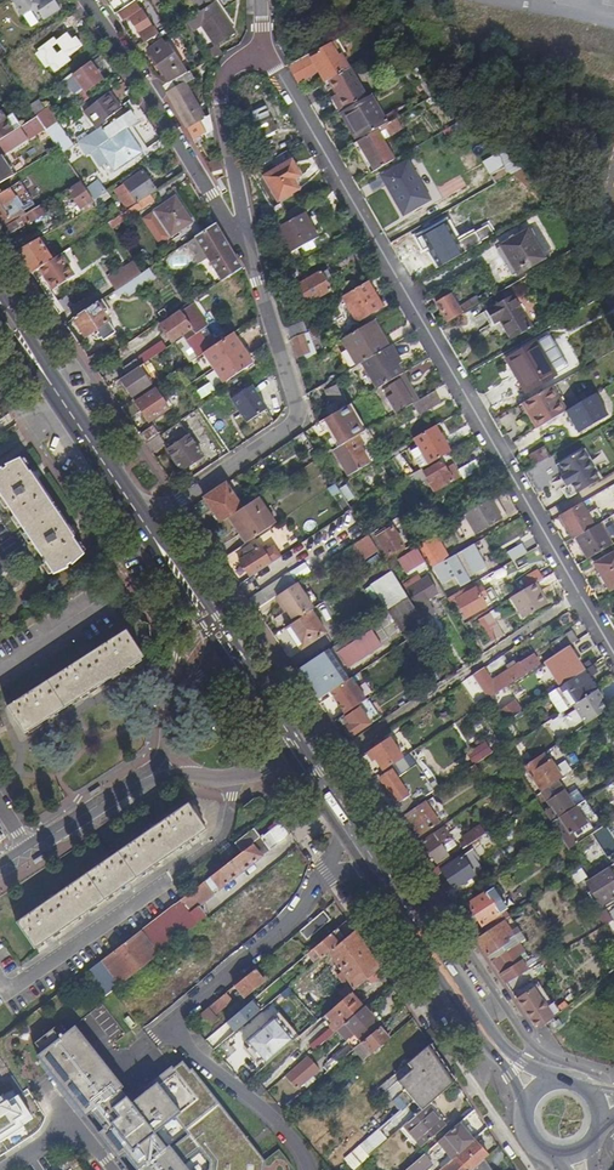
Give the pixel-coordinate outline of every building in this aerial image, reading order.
[(22,17),(30,11),(39,13),(44,21),(60,10),(54,0),(11,0),(22,17)] [(125,8),(135,1),(137,0),(120,0),(125,8)] [(218,0),(212,4),(199,13),(186,21),(193,31),(202,24),(216,45),(235,33),(220,12),(224,9),(218,0)] [(199,13),(212,4),(209,0),(190,0),(199,13)] [(135,1),(125,8),(129,16),(145,43),(157,36),(135,1)] [(160,34),(163,37),(176,29),(173,26),(160,34)] [(339,39),(332,43),(339,56),(342,55),(347,52),(339,39)] [(317,67),(326,83),(330,81),(350,69),(342,55),(339,56),(332,43),(310,55),(311,57),(290,69),(296,79),(317,67)] [(175,80),(186,74),(167,45),(161,49),(158,45),(148,52),(164,75),(169,83),(175,80)] [(76,75),(74,73),(66,79),(75,92),(75,94),(76,95),(78,96),(86,90),(87,92),(102,80),(92,64),(76,75)] [(335,103),(341,113),(367,97),(351,68),(350,69),(330,81),(338,94),(340,99),(335,103)] [(194,80),(190,72),(186,74),(175,80),(179,88),(169,94),(182,117),(181,118),(187,128),(189,128),(210,117),(206,109),(199,108),(193,111),(180,88),(194,80)] [(163,86),(169,83),(164,75),(158,78),(163,86)] [(124,84),(113,92),(118,99),(129,91),(124,84)] [(98,131),(123,113),(121,110),(122,109),(116,100),(118,99),(113,92),(98,103),(96,100),(88,106),(90,109),(86,112),(98,131)] [(372,94),(367,97),(383,125),(388,122),(372,94)] [(349,120),(360,139),(376,129),(382,125),(383,125),(367,97),(341,113),(346,122),(349,120)] [(276,130),(266,108),(264,105),(257,108),(258,111),(250,115),(259,138),(276,130)] [(149,161),(167,148),(167,147),(163,140),(144,152),(128,129),(138,122),(131,112),(130,113),(128,109),(123,113),(98,131),(80,145),(88,156),(92,153),(94,156),(102,168),(108,163),(116,174),(145,154),(149,161)] [(13,132),(0,112),(0,141),(13,132)] [(214,129),(211,116),(210,117),(189,128),(195,139),(214,129)] [(12,177),(0,160),(45,129),(36,117),(13,132),(0,141),(0,184),(12,177)] [(399,127),(396,120),(393,119),(391,120),(396,129),(399,127)] [(346,122),(357,140),(360,139),(349,120),(346,122)] [(388,122),(383,125),(382,125),(387,134),(396,129),(391,120),(388,122)] [(74,147),(57,123),(46,131),(58,149),(63,156),(74,147)] [(376,129),(381,138),(387,134),(382,125),(376,129)] [(359,153),(371,173),(393,160),(381,138),(376,129),(360,139),(357,140),(363,151),(359,153)] [(278,153),(275,147),(262,154),(265,160),(278,153)] [(481,159),(491,184),(511,176),(501,152),(481,159)] [(301,176),(292,160),(264,177),(279,201),(300,189),(294,180),(301,176)] [(431,201),(408,161),(381,177),(404,216),(431,201)] [(223,170),(221,162),(208,165),(212,173),(223,170)] [(156,190),(143,171),(114,191),(127,210),(156,190)] [(86,191),(93,201),(94,202),(106,193),(99,182),(86,191)] [(86,191),(81,183),(68,191),(80,209),(93,201),(86,191)] [(9,218),(8,216),(2,206),(9,202),(15,198),(10,189),(0,195),(0,224),(9,218)] [(94,202),(97,206),(110,196),(107,192),(106,193),(94,202)] [(154,201),(151,196),(108,224),(112,230),(154,201)] [(176,198),(155,212),(171,237),(193,223),(176,198)] [(2,206),(8,216),(15,212),(9,202),(2,206)] [(40,206),(23,216),(28,224),(45,214),(40,206)] [(310,226),(302,213),(278,228),(292,252),(319,236),(312,225),(310,226)] [(2,229),(7,236),(20,229),(15,221),(2,229)] [(180,249),(187,244),(206,231),(200,222),(174,240),(180,249)] [(439,267),(482,243),(481,241),(494,234),(489,224),(459,242),(447,222),(417,238),(423,249),(428,247),(439,267)] [(209,258),(223,281),(242,269),(216,225),(206,231),(187,244),(199,264),(209,258)] [(544,260),(528,232),(503,247),(519,275),(544,260)] [(17,252),(32,274),(40,269),(52,261),(38,239),(17,252)] [(57,251),(60,256),(70,249),(67,244),(57,251)] [(155,265),(162,261),(163,260),(158,253),(150,257),(155,265)] [(52,261),(40,269),(54,290),(74,276),(60,256),(52,261)] [(108,279),(117,291),(128,284),(142,275),(136,267),(133,262),(108,279)] [(499,277),(508,273),(504,262),(494,267),(499,277)] [(153,277),(149,270),(142,275),(128,284),(117,291),(119,296),(126,291),(130,296),(151,282),(153,277)] [(321,271),(298,284),(308,303),(331,290),(321,271)] [(368,282),(344,296),(358,320),(383,306),(368,282)] [(480,302),(477,297),(457,308),(450,295),(438,302),(448,321),(480,302)] [(512,339),(532,328),(513,295),(486,311),(493,323),(500,319),(512,339)] [(79,316),(74,319),(86,338),(96,331),(99,334),(96,335),(99,340),(102,338),(104,341),(116,333),(97,304),(79,316)] [(157,313),(161,318),(168,313),(165,309),(157,313)] [(183,336),(191,331),(192,330),(181,314),(161,326),(173,344),(183,336)] [(389,347),(371,322),(340,340),(357,365),(361,363),(389,347)] [(303,323),(286,329),(288,336),(305,330),(303,323)] [(184,337),(185,339),(193,334),(191,331),(183,336),(184,337)] [(237,338),(234,333),(205,352),(203,353),(224,385),(254,365),(251,360),(237,338)] [(203,353),(205,352),(193,334),(185,339),(197,358),(203,353)] [(290,341),(299,364),(315,354),(309,334),(290,341)] [(240,336),(237,338),(251,360),(254,358),(240,336)] [(567,369),(549,336),(508,359),(526,393),(567,369)] [(393,345),(389,347),(394,356),(398,354),(393,345)] [(136,361),(140,367),(163,351),(159,346),(136,361)] [(394,356),(389,347),(361,363),(378,389),(381,387),(404,373),(399,364),(403,362),(398,354),(394,356)] [(94,367),(110,356),(104,348),(89,359),(94,367)] [(123,369),(127,375),(140,367),(136,361),(135,361),(123,369)] [(127,375),(119,381),(131,398),(133,397),(135,399),(145,392),(143,390),(152,384),(140,367),(127,375)] [(396,394),(387,399),(396,414),(415,403),(419,400),(411,386),(405,389),(401,381),(391,386),(396,394)] [(213,383),(200,391),(203,396),(216,389),(213,383)] [(553,388),(567,413),(571,410),(557,385),(553,388)] [(335,411),(346,406),(337,386),(326,391),(335,411)] [(232,400),(247,423),(267,410),(252,387),(232,400)] [(524,404),(538,429),(567,413),(553,388),(524,404)] [(162,398),(156,390),(136,403),(149,423),(169,409),(167,407),(170,405),(164,397),(162,398)] [(380,400),(374,390),(367,395),(373,405),(380,400)] [(442,402),(435,391),(419,400),(415,403),(421,414),(442,402)] [(571,410),(567,413),(580,435),(610,418),(597,395),(571,410)] [(520,407),(534,432),(538,429),(524,404),(520,407)] [(377,413),(383,422),(390,418),(385,409),(377,413)] [(339,410),(318,422),(324,431),(329,429),(339,447),(356,437),(339,410)] [(180,422),(160,435),(160,436),(166,445),(169,450),(189,436),(180,422)] [(436,425),(415,438),(421,449),(430,464),(451,452),(436,425)] [(154,426),(140,435),(147,445),(160,436),(160,435),(154,426)] [(314,450),(303,433),(293,439),(304,456),(314,450)] [(147,445),(153,454),(166,445),(160,436),(147,445)] [(204,457),(189,436),(169,450),(168,450),(182,472),(204,457)] [(356,437),(339,447),(333,450),(349,476),(370,464),(359,446),(363,444),(358,436),(356,437)] [(531,457),(536,467),(552,459),(547,448),(531,457)] [(430,464),(421,449),(411,455),(420,470),(430,464)] [(583,452),(600,480),(604,478),(587,450),(583,452)] [(562,489),(568,499),(600,480),(583,452),(560,464),(567,474),(563,476),(561,477),(567,486),(562,489)] [(29,476),(19,460),(0,473),(0,497),(53,577),(83,556),(71,537),(66,531),(34,482),(29,476)] [(465,478),(481,468),(476,460),(460,470),(465,478)] [(437,492),(454,481),(462,477),(455,465),(447,470),(443,462),(425,473),(437,492)] [(557,466),(563,476),(567,474),(560,464),(557,466)] [(36,471),(29,476),(34,482),(40,478),(36,471)] [(419,471),(410,476),(416,488),(426,482),(419,471)] [(487,480),(482,471),(468,480),(473,488),(487,480)] [(229,518),(243,509),(226,484),(205,499),(221,523),(229,518)] [(339,507),(348,503),(340,484),(332,487),(339,507)] [(508,516),(496,496),(465,514),(476,534),(508,516)] [(276,524),(259,498),(243,509),(229,518),(246,544),(276,524)] [(574,538),(576,537),(595,526),(582,504),(561,516),(574,538)] [(407,513),(373,532),(388,555),(403,546),(394,530),(411,520),(407,513)] [(516,531),(511,522),(497,530),(502,539),(516,531)] [(576,537),(589,559),(613,545),(600,523),(595,526),(576,537)] [(66,531),(71,537),(77,534),(72,527),(66,531)] [(361,560),(377,550),(368,536),(352,546),(361,560)] [(420,545),(428,560),(439,554),(430,540),(420,545)] [(443,561),(432,568),(442,584),(455,576),(461,586),(481,575),(473,560),(479,557),(472,545),(443,561)] [(251,578),(281,557),(274,547),(265,553),(262,547),(256,551),(252,546),(243,551),(247,557),(240,562),(251,578)] [(425,561),(418,548),(399,559),(407,572),(425,561)] [(595,564),(611,590),(613,588),(613,553),(595,564)] [(428,560),(432,568),(443,561),(439,554),(428,560)] [(537,583),(545,579),(540,570),(523,579),(528,588),(537,583)] [(407,596),(391,571),(370,584),(387,610),(388,609),(407,596)] [(289,573),(261,593),(268,603),(277,597),(296,584),(289,573)] [(427,599),(437,593),(427,576),(406,589),(421,615),(426,612),(427,613),(433,610),(433,609),(427,599)] [(297,583),(296,584),(277,597),(294,622),(314,608),(304,595),(297,583)] [(528,588),(512,597),(524,619),(546,607),(542,600),(545,598),(537,583),(528,588)] [(492,588),(486,591),(484,587),(478,591),(474,584),(455,595),(468,617),(486,606),(499,599),(492,588)] [(311,591),(304,595),(314,608),(320,604),(311,591)] [(261,593),(250,600),(257,610),(268,603),(261,593)] [(426,627),(407,596),(388,609),(408,639),(412,637),(418,632),(426,627)] [(287,626),(274,635),(289,658),(325,633),(311,611),(287,627),(287,626)] [(503,635),(490,613),(479,620),(492,641),(503,635)] [(359,628),(297,670),(318,701),(330,692),(348,680),(337,665),(342,662),(344,665),(352,665),(352,661),(358,661),(359,657),(365,656),(365,653),(372,652),(372,648),(378,647),(382,645),(372,630),(364,635),(359,628)] [(143,658),(125,630),(109,641),(14,702),(6,707),(24,735),(143,658)] [(564,649),(579,639),(573,630),(558,640),(564,649)] [(418,632),(412,637),(415,641),(421,637),(418,632)] [(545,663),(561,686),(583,671),(568,648),(545,663)] [(474,675),(489,699),(535,668),(528,658),(493,681),(490,677),(509,664),(503,656),(474,675)] [(535,668),(539,666),(531,656),(528,658),(535,668)] [(573,705),(598,689),(600,688),(593,676),(599,672),(594,664),(583,671),(561,686),(549,694),(561,713),(573,705)] [(280,673),(270,680),(278,692),(288,685),(280,673)] [(348,680),(330,692),(336,701),(338,700),(341,704),(339,705),(345,715),(367,700),(352,678),(348,680)] [(586,725),(610,709),(598,689),(573,705),(586,725)] [(367,700),(345,715),(333,723),(337,730),(349,722),(351,725),(346,728),(353,737),(371,724),(380,717),(368,699),(367,700)] [(506,706),(514,717),(523,711),(515,700),(506,706)] [(613,743),(613,730),(601,737),(608,747),(613,743)] [(390,738),(357,760),(371,780),(402,759),(390,738)] [(472,765),(490,754),(482,741),(464,753),(472,765)] [(540,787),(542,791),(557,781),(561,779),(554,769),(544,753),(525,765),(540,787)] [(564,762),(554,769),(561,779),(571,772),(564,762)] [(478,770),(475,765),(462,774),(465,779),(478,770)] [(398,804),(391,809),(396,817),(421,801),(404,775),(398,778),(393,771),(381,779),(398,804)] [(99,787),(89,793),(91,796),(101,790),(99,787)] [(535,796),(540,804),(547,798),(542,791),(535,796)] [(559,818),(574,808),(564,792),(548,802),(559,818)] [(427,803),(407,816),(419,836),(440,822),(427,803)] [(191,841),(206,830),(188,804),(127,846),(53,897),(15,923),(34,950),(51,938),(91,910),(120,891),(149,871),(152,869),(191,841)] [(585,824),(574,808),(559,818),(569,834),(585,824)] [(474,831),(479,838),(485,834),(480,827),(474,831)] [(598,833),(609,852),(613,849),(613,836),(608,827),(598,833)] [(578,832),(583,840),(590,835),(585,828),(578,832)] [(241,854),(260,839),(253,830),(234,845),(241,854)] [(442,830),(424,842),(437,863),(449,855),(442,844),(448,839),(442,830)] [(478,839),(479,838),(474,831),(462,838),(466,843),(461,846),(463,849),(464,848),(478,839)] [(564,841),(569,849),(579,842),(577,840),(575,841),(571,836),(564,841)] [(478,839),(464,848),(468,853),(481,844),(478,839)] [(262,857),(253,845),(178,902),(103,961),(121,985),(168,948),(205,917),(199,906),(215,894),(214,892),(219,888),(220,889),(262,857)] [(43,854),(33,861),(35,864),(45,858),(43,854)] [(450,858),(432,870),(436,877),(444,872),(454,888),(473,875),(460,856),(453,861),(450,858)] [(568,874),(573,884),(583,878),(578,868),(568,874)] [(603,904),(613,897),(613,878),(608,869),(592,878),(589,880),(603,904)] [(603,904),(589,880),(588,881),(595,895),(594,896),(599,906),(603,904)] [(469,904),(487,931),(503,921),(500,915),(501,913),(487,892),(469,904)] [(331,921),(324,912),(300,932),(307,941),(331,921)] [(520,935),(508,918),(503,921),(515,938),(520,935)] [(355,932),(347,921),(309,953),(317,963),(330,953),(355,932)] [(492,962),(518,944),(515,938),(503,921),(487,931),(477,939),(483,948),(492,962)] [(379,969),(355,932),(330,953),(352,986),(355,990),(379,969)] [(520,935),(515,938),(518,944),(523,941),(520,935)] [(492,962),(507,983),(528,971),(522,961),(518,955),(524,952),(518,944),(492,962)] [(528,958),(524,952),(518,955),(522,961),(528,958)] [(265,981),(256,969),(251,973),(235,986),(245,998),(265,981)] [(532,979),(529,981),(534,988),(536,987),(540,993),(538,994),(546,1007),(553,1003),(539,981),(535,984),(532,979)] [(513,992),(538,1030),(545,1024),(553,1017),(561,1011),(554,1002),(553,1003),(546,1007),(538,994),(540,993),(536,987),(534,988),(529,981),(513,992)] [(352,992),(347,987),(339,993),(344,999),(352,992)] [(345,1024),(364,1008),(352,992),(344,999),(334,1008),(324,1016),(331,1024),(340,1017),(345,1024)] [(332,1006),(334,1008),(344,999),(339,993),(328,1002),(327,1001),(316,1011),(321,1016),(332,1006)] [(232,1000),(227,994),(209,1008),(214,1014),(232,1000)] [(292,1018),(304,1032),(321,1018),(309,1004),(292,1018)] [(214,1014),(209,1008),(198,1018),(207,1029),(218,1019),(214,1014)] [(381,1027),(364,1008),(345,1024),(339,1030),(347,1039),(349,1038),(351,1040),(349,1042),(348,1043),(349,1044),(335,1056),(340,1062),(346,1058),(359,1046),(362,1043),(380,1028),(381,1027)] [(239,1043),(259,1066),(286,1043),(265,1020),(239,1043)] [(86,1119),(91,1114),(104,1130),(98,1134),(119,1160),(124,1156),(136,1169),(264,1169),(265,1162),(192,1070),(190,1072),(183,1063),(174,1070),(172,1068),(145,1089),(147,1092),(131,1104),(121,1091),(124,1089),(75,1027),(59,1039),(55,1043),(37,1057),(48,1071),(86,1119)] [(362,1043),(371,1054),(390,1038),(380,1028),(362,1043)] [(57,1036),(52,1031),(35,1045),(41,1052),(54,1042),(55,1043),(59,1039),(57,1036)] [(315,1051),(326,1041),(322,1036),(311,1046),(315,1051)] [(362,1043),(359,1046),(365,1054),(368,1057),(371,1054),(362,1043)] [(455,1082),(430,1045),(392,1078),(397,1084),(385,1096),(400,1114),(359,1150),(367,1159),(401,1130),(427,1107),(455,1082)] [(348,1069),(350,1072),(368,1057),(365,1054),(352,1065),(352,1066),(348,1069)] [(304,1055),(282,1078),(295,1091),(317,1069),(304,1055)] [(445,1127),(427,1107),(401,1130),(417,1148),(421,1145),(422,1147),(445,1127)] [(454,1159),(474,1141),(460,1123),(439,1141),(454,1159)] [(454,1159),(442,1169),(473,1169),(485,1160),(488,1156),(474,1141),(454,1159)] [(411,1167),(414,1169),(423,1169),(431,1163),(424,1155),(411,1167)] [(75,1157),(66,1162),(70,1169),(80,1162),(75,1157)] [(473,1169),(492,1169),(485,1160),(473,1169)]
